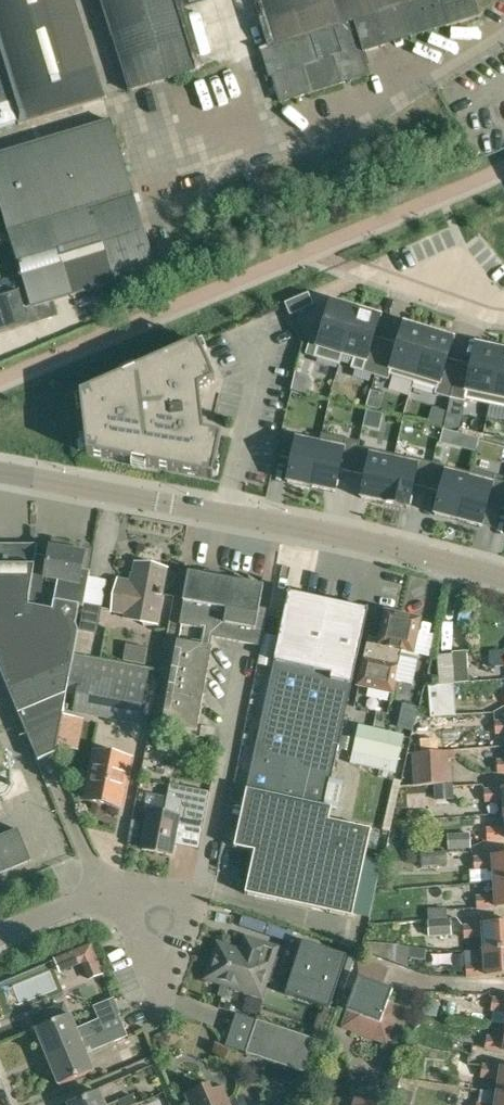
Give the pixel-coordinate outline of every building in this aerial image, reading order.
[(18,122),(19,124),(103,99),(73,0),(0,0),(0,128),(18,122)] [(196,70),(174,0),(100,0),(128,91),(196,70)] [(266,18),(259,20),(267,47),(261,49),(269,73),(270,76),(272,75),(281,101),(368,75),(366,67),(369,65),(365,51),(386,45),(376,14),(403,6),(422,0),(260,0),(266,18)] [(471,0),(422,0),(403,6),(411,33),(446,22),(448,28),(477,19),(471,0)] [(8,234),(49,221),(133,196),(110,122),(0,154),(0,207),(8,234)] [(8,234),(18,267),(39,261),(51,302),(53,302),(155,271),(133,196),(49,221),(8,234)] [(206,244),(211,260),(219,257),(215,242),(206,244)] [(58,317),(55,309),(53,302),(51,302),(39,261),(18,267),(26,291),(0,299),(0,335),(58,317)] [(284,304),(285,305),(290,316),(314,305),(308,293),(284,304)] [(338,365),(344,345),(355,309),(331,302),(319,339),(311,336),(305,355),(314,357),(338,365)] [(362,372),(375,376),(383,351),(370,348),(382,316),(362,310),(356,308),(355,312),(342,355),(357,360),(365,363),(362,372)] [(383,351),(375,376),(389,381),(392,371),(392,370),(415,378),(428,331),(404,324),(395,355),(383,351)] [(428,331),(415,378),(438,385),(436,394),(450,398),(456,373),(443,370),(454,338),(428,331)] [(83,424),(84,431),(84,438),(89,438),(89,443),(90,450),(86,451),(86,454),(123,461),(132,463),(132,459),(147,462),(146,466),(168,470),(206,477),(211,478),(213,479),(213,476),(215,468),(215,466),(217,457),(219,446),(221,436),(204,432),(202,423),(200,399),(199,389),(215,382),(211,372),(206,362),(202,352),(197,342),(155,361),(135,369),(136,372),(123,378),(122,375),(113,379),(79,394),(80,397),(84,397),(85,404),(85,410),(81,410),(82,417),(83,424)] [(476,345),(469,376),(457,373),(450,399),(465,402),(466,400),(489,405),(501,350),(476,345)] [(501,350),(489,405),(503,408),(503,351),(501,350)] [(287,482),(310,487),(319,444),(298,439),(299,434),(284,431),(279,457),(292,459),(287,482)] [(310,487),(335,492),(340,470),(353,473),(358,447),(359,442),(321,434),(319,444),(310,487)] [(395,455),(358,447),(353,473),(365,475),(361,498),(384,503),(395,455)] [(384,503),(408,508),(413,485),(427,489),(433,463),(395,455),(384,503)] [(457,520),(469,473),(433,463),(427,489),(440,492),(434,514),(457,520)] [(481,527),(487,505),(500,508),(503,494),(503,482),(494,480),(495,475),(471,468),(469,473),(457,520),(481,527)] [(36,555),(37,550),(33,550),(20,550),(20,547),(6,547),(6,545),(0,545),(0,669),(39,761),(56,754),(79,632),(74,621),(78,619),(80,606),(74,605),(73,606),(56,603),(55,611),(29,606),(29,598),(28,593),(35,555),(36,555)] [(49,558),(36,555),(35,555),(28,593),(29,598),(29,606),(55,611),(56,603),(73,606),(74,605),(77,584),(80,584),(85,554),(50,548),(49,558)] [(118,581),(112,612),(127,615),(126,620),(128,620),(155,626),(166,570),(137,564),(133,584),(118,581)] [(211,630),(210,636),(262,646),(270,601),(261,600),(264,587),(219,578),(220,576),(206,573),(205,576),(189,573),(184,601),(180,624),(211,630)] [(353,918),(372,830),(329,821),(332,808),(338,809),(344,782),(331,780),(361,638),(362,638),(363,633),(368,610),(350,606),(307,597),(289,593),(287,600),(283,620),(284,621),(266,706),(248,790),(235,847),(255,852),(246,894),(299,906),(353,918)] [(102,608),(88,605),(85,605),(84,604),(83,606),(79,630),(98,633),(102,608)] [(413,653),(420,621),(386,613),(380,639),(369,637),(359,685),(393,692),(401,656),(402,651),(413,653)] [(197,732),(202,708),(212,648),(178,642),(167,702),(163,726),(197,732)] [(438,656),(439,684),(453,683),(469,682),(467,651),(453,652),(453,655),(438,656)] [(147,681),(83,669),(75,712),(139,724),(147,681)] [(431,716),(445,715),(455,714),(453,683),(439,684),(429,685),(431,716)] [(445,715),(431,716),(419,717),(420,736),(446,734),(445,715)] [(495,722),(496,734),(503,734),(503,722),(495,722)] [(405,737),(359,726),(351,763),(396,773),(405,737)] [(438,785),(451,784),(449,751),(413,753),(414,786),(438,785)] [(121,806),(131,759),(95,752),(92,770),(97,771),(92,800),(121,806)] [(203,830),(211,792),(170,784),(164,814),(150,811),(142,850),(172,855),(178,826),(203,830)] [(484,791),(485,803),(503,802),(503,789),(484,791)] [(32,862),(18,829),(0,837),(0,875),(32,862)] [(486,830),(487,842),(503,841),(503,829),(486,830)] [(448,850),(471,849),(471,832),(448,834),(448,850)] [(417,850),(417,841),(405,841),(406,851),(417,850)] [(421,868),(447,866),(446,853),(446,852),(420,855),(421,868)] [(503,882),(503,856),(474,858),(475,870),(479,870),(480,883),(495,882),(503,882)] [(495,882),(496,896),(476,897),(477,909),(503,907),(503,882),(495,882)] [(445,916),(465,915),(464,904),(444,906),(445,916)] [(453,920),(451,920),(430,922),(430,933),(454,932),(453,920)] [(503,950),(503,924),(463,927),(464,939),(484,938),(485,951),(503,950)] [(206,979),(248,993),(262,997),(268,979),(270,984),(281,988),(284,986),(290,988),(297,965),(275,958),(278,948),(245,938),(241,951),(218,944),(206,979)] [(329,1007),(345,958),(304,945),(297,965),(290,988),(288,994),(329,1007)] [(485,951),(485,964),(467,966),(467,978),(503,976),(503,950),(485,951)] [(103,973),(93,951),(81,957),(90,979),(103,973)] [(386,970),(358,960),(348,987),(355,990),(342,1025),(387,1042),(397,1016),(385,1012),(394,990),(381,985),(388,966),(387,966),(386,970)] [(105,1033),(124,1025),(120,1015),(121,1015),(114,998),(95,1006),(99,1015),(101,1019),(76,1029),(70,1015),(68,1016),(64,1005),(46,1012),(50,1023),(36,1029),(47,1057),(81,1043),(82,1044),(105,1034),(105,1033)] [(493,998),(491,1011),(503,1013),(503,1000),(493,998)] [(267,1060),(304,1072),(315,1040),(278,1028),(257,1021),(246,1054),(267,1060)] [(128,1036),(124,1025),(105,1033),(105,1034),(110,1044),(128,1036)] [(487,1037),(485,1049),(503,1052),(503,1039),(487,1037)] [(81,1043),(47,1057),(59,1086),(93,1072),(82,1044),(81,1043)] [(503,1094),(503,1068),(483,1065),(482,1078),(500,1080),(498,1094),(503,1094)] [(211,1092),(209,1086),(188,1096),(192,1104),(229,1104),(222,1089),(212,1093),(211,1092)] [(101,1091),(69,1104),(106,1104),(101,1091)] [(137,1104),(134,1095),(109,1104),(134,1104),(137,1104)]
